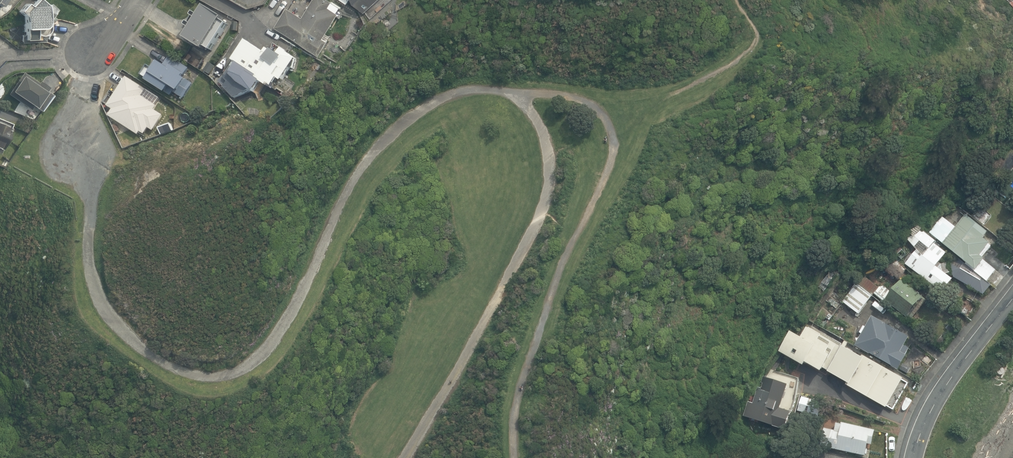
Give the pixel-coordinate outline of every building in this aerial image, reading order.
[(39,0),(36,0),(30,7),(27,4),(19,12),(24,17),(26,40),(34,40),(34,43),(46,43),(45,34),(48,31),(47,23),(48,21),(51,23),(55,19),(52,16),(57,11),(51,4),(48,7),(41,0),(40,0),(39,0)] [(322,55),(331,40),(326,37),(340,13),(330,7),(334,1),(333,0),(314,0),(304,17),(288,7),(276,27),(322,55)] [(366,12),(379,0),(355,0),(366,12)] [(206,47),(211,50),(228,24),(223,21),(225,18),(208,7),(202,17),(195,12),(189,22),(195,27),(188,39),(205,50),(206,47)] [(219,81),(235,98),(251,91),(255,93),(262,82),(273,89),(280,79),(277,77),(283,68),(289,72),(298,58),(288,52),(288,51),(283,48),(279,54),(266,46),(263,51),(246,40),(234,60),(236,62),(233,67),(230,65),(222,74),(224,76),(219,81)] [(169,89),(184,98),(194,83),(184,77),(189,68),(170,57),(165,66),(156,61),(152,67),(148,65),(142,75),(149,79),(148,81),(167,93),(169,89)] [(10,91),(41,112),(53,95),(48,91),(50,88),(40,81),(39,83),(24,72),(10,91)] [(127,76),(107,105),(113,109),(109,115),(139,135),(141,132),(145,134),(149,128),(154,131),(164,114),(156,109),(158,105),(142,95),(147,89),(127,76)] [(1,149),(10,128),(0,124),(0,149),(1,149)] [(973,216),(984,225),(992,215),(981,206),(973,216)] [(930,232),(957,254),(988,282),(997,270),(983,258),(989,250),(991,253),(999,243),(987,234),(988,233),(966,215),(956,227),(942,216),(930,232)] [(897,229),(898,233),(915,228),(914,224),(897,229)] [(918,248),(906,263),(943,292),(953,279),(937,266),(950,251),(919,227),(908,240),(918,248)] [(894,251),(901,260),(908,254),(900,245),(894,251)] [(988,282),(957,254),(951,267),(954,277),(984,295),(991,285),(988,282)] [(882,266),(899,280),(907,269),(890,255),(882,266)] [(865,276),(859,285),(873,296),(877,292),(886,300),(884,303),(891,308),(893,306),(912,320),(927,300),(901,280),(892,291),(881,282),(878,286),(865,276)] [(873,296),(859,285),(857,284),(843,301),(860,314),(873,296)] [(856,345),(899,370),(911,349),(905,345),(909,337),(872,316),(866,326),(864,325),(860,332),(862,333),(856,345)] [(834,331),(846,339),(852,329),(840,322),(834,331)] [(907,381),(806,324),(800,336),(790,330),(779,351),(804,364),(805,362),(891,409),(907,381)] [(745,416),(786,430),(792,411),(781,408),(788,385),(763,377),(762,382),(763,383),(761,389),(759,389),(754,404),(750,402),(745,416)] [(798,411),(819,416),(823,402),(802,397),(798,411)] [(821,446),(865,456),(868,444),(872,445),(876,430),(842,422),(842,424),(837,423),(835,430),(825,427),(821,446)]
